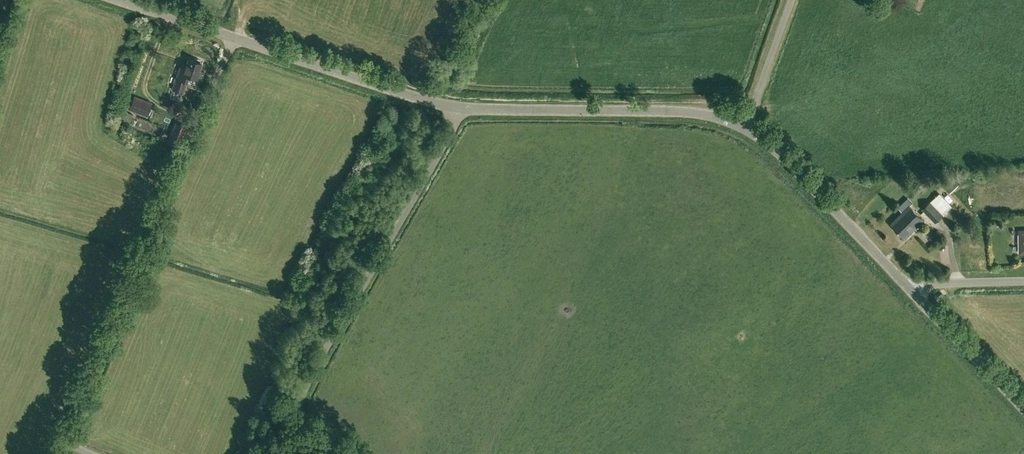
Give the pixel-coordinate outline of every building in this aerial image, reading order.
[(188,75),(201,79),(203,72),(199,70),(200,65),(199,64),(199,62),(194,60),(193,63),(187,61),(186,65),(181,64),(173,89),(182,92),(188,75)] [(135,96),(130,108),(147,115),(151,103),(135,96)] [(133,114),(127,112),(123,122),(129,124),(133,114)] [(167,142),(166,143),(173,146),(179,148),(182,138),(170,133),(167,142)] [(903,212),(891,224),(904,238),(923,219),(910,205),(912,203),(907,197),(898,207),(903,212)] [(930,202),(923,209),(935,222),(943,215),(930,202)] [(923,228),(919,233),(928,241),(932,236),(923,228)] [(937,229),(933,233),(938,239),(942,235),(937,229)]
